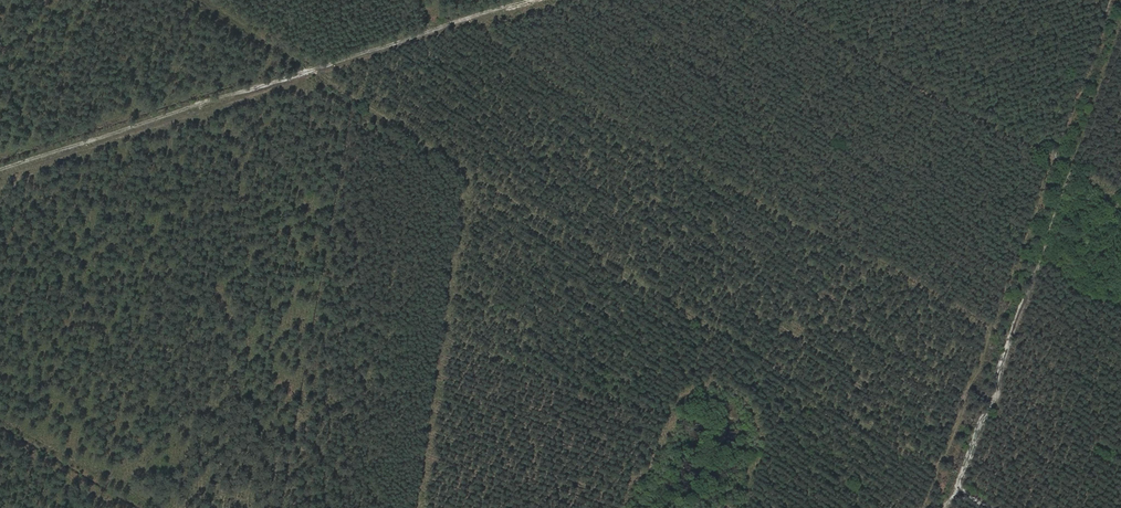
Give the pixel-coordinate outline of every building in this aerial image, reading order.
[(1083,271),(1060,269),(1059,278),(1083,280),(1083,271)]
